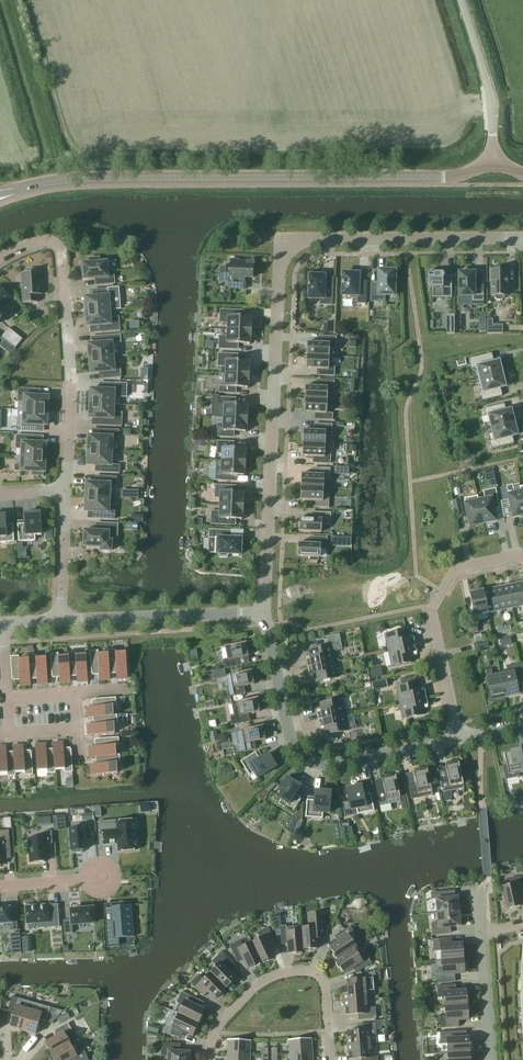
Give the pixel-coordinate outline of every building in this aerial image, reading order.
[(99,261),(99,257),(89,257),(89,262),(82,263),(83,279),(98,278),(99,284),(114,283),(113,270),(107,271),(107,261),(99,261)] [(238,259),(230,259),(229,268),(221,267),(220,281),(229,282),(228,288),(245,288),(245,282),(243,282),(244,277),(253,277),(253,262),(238,261),(238,259)] [(34,271),(34,269),(27,269),(27,272),(23,272),(24,289),(22,290),(24,303),(38,302),(37,294),(42,294),(41,284),(39,284),(38,271),(34,271)] [(473,272),(473,269),(465,269),(465,272),(458,272),(458,296),(471,295),(471,304),(483,304),(483,288),(474,288),(474,272),(473,272)] [(507,269),(491,269),(491,295),(495,295),(495,297),(497,299),(499,299),(502,299),(504,297),(504,295),(507,295),(507,269)] [(395,270),(379,270),(378,284),(371,284),(371,301),(384,301),(384,294),(394,295),(394,286),(397,286),(397,279),(394,279),(395,270)] [(446,276),(446,270),(430,270),(430,273),(428,273),(428,288),(432,288),(432,297),(451,297),(451,276),(446,276)] [(357,271),(350,271),(350,273),(343,272),(342,283),(341,283),(341,293),(342,293),(342,295),(350,295),(350,298),(357,298),(357,303),(366,304),(366,288),(358,288),(359,273),(357,273),(357,271)] [(319,272),(307,272),(307,284),(308,284),(308,285),(309,285),(308,298),(320,298),(320,304),(332,304),(333,287),(324,287),(325,275),(319,275),(319,272)] [(0,288),(0,320),(2,321),(7,316),(5,314),(7,311),(1,307),(9,296),(0,288)] [(86,311),(109,309),(109,301),(115,301),(114,288),(98,289),(98,296),(85,297),(86,311)] [(109,309),(86,311),(87,325),(100,324),(101,331),(120,330),(119,317),(110,317),(109,309)] [(228,329),(250,330),(251,316),(250,315),(250,317),(237,316),(237,310),(220,309),(220,316),(229,316),(228,329)] [(454,334),(454,314),(446,314),(446,334),(454,334)] [(493,324),(492,319),(487,319),(487,333),(502,333),(502,324),(493,324)] [(332,323),(324,323),(323,332),(332,332),(332,323)] [(22,339),(9,328),(2,336),(15,347),(22,339)] [(250,330),(228,329),(228,335),(219,335),(218,348),(235,349),(236,343),(249,343),(249,344),(250,344),(250,330)] [(113,356),(119,356),(118,342),(121,341),(120,334),(101,336),(102,342),(88,343),(89,358),(113,356)] [(307,341),(307,355),(329,356),(329,348),(335,349),(336,336),(322,336),(321,342),(307,341)] [(5,339),(0,345),(0,346),(10,354),(15,348),(5,339)] [(226,373),(248,374),(249,359),(248,360),(235,360),(235,353),(218,353),(218,366),(226,366),(226,373)] [(480,379),(501,373),(498,361),(494,362),(492,353),(469,358),(471,368),(477,367),(480,379)] [(329,356),(307,355),(306,368),(320,369),(320,375),(334,376),(334,369),(328,369),(329,356)] [(113,356),(89,358),(90,372),(104,371),(104,378),(121,377),(120,363),(114,364),(113,356)] [(248,374),(226,373),(225,386),(219,385),(219,392),(233,393),(234,386),(247,387),(247,388),(248,388),(248,374)] [(501,373),(480,379),(483,391),(480,392),(482,400),(502,395),(500,387),(505,386),(501,373)] [(305,399),(327,400),(327,392),(333,392),(334,380),(320,379),(319,386),(305,385),(305,399)] [(90,403),(114,404),(119,404),(120,396),(126,396),(126,390),(127,383),(104,382),(104,389),(91,388),(90,403)] [(18,409),(47,410),(48,396),(34,395),(35,389),(19,388),(18,409)] [(224,417),(246,418),(247,403),(247,404),(233,404),(233,397),(219,397),(218,410),(224,410),(224,417)] [(327,400),(305,399),(304,412),(318,412),(318,419),(332,420),(333,413),(327,413),(327,400)] [(114,404),(90,403),(89,417),(103,418),(102,425),(121,426),(122,412),(113,412),(114,404)] [(492,427),(513,422),(510,409),(506,410),(504,403),(484,408),(486,416),(489,415),(492,427)] [(47,410),(18,409),(17,430),(33,431),(33,424),(47,425),(47,410)] [(246,418),(224,417),(224,423),(218,423),(217,436),(231,437),(232,430),(245,431),(245,432),(246,432),(246,418)] [(513,422),(492,427),(495,439),(489,441),(491,448),(514,443),(512,436),(517,435),(513,422)] [(303,442),(325,443),(325,436),(331,436),(332,424),(318,423),(318,430),(303,429),(303,442)] [(88,450),(111,451),(112,437),(118,437),(118,430),(102,429),(102,436),(88,435),(88,450)] [(21,456),(45,457),(46,443),(32,442),(33,435),(16,435),(16,448),(22,448),(21,456)] [(222,460),(244,461),(245,447),(245,448),(231,448),(231,441),(217,440),(216,452),(218,454),(222,454),(222,460)] [(325,443),(303,442),(302,456),(316,456),(316,463),(330,463),(331,451),(325,451),(325,443)] [(111,464),(111,451),(88,450),(87,464),(100,464),(100,471),(119,472),(119,465),(111,464)] [(45,457),(21,456),(21,464),(15,464),(15,470),(36,471),(35,475),(34,475),(43,476),(43,471),(44,471),(45,457)] [(244,476),(244,461),(222,460),(222,467),(209,466),(209,480),(229,481),(230,474),(243,475),(243,476),(244,476)] [(301,486),(323,487),(323,480),(330,480),(330,468),(316,467),(316,474),(301,473),(301,486)] [(489,486),(496,485),(493,470),(483,472),(485,481),(488,480),(489,486)] [(85,496),(109,497),(110,483),(116,484),(116,476),(100,476),(100,482),(86,482),(85,496)] [(220,504),(242,505),(243,491),(243,492),(229,491),(229,485),(215,484),(214,498),(221,498),(220,504)] [(520,489),(514,490),(513,484),(506,486),(513,517),(522,515),(522,501),(521,489),(520,489)] [(323,487),(301,486),(300,500),(314,500),(314,507),(328,507),(329,495),(323,495),(323,487)] [(478,498),(483,523),(496,520),(493,506),(499,504),(496,488),(483,490),(484,496),(478,498)] [(478,498),(477,495),(464,498),(470,526),(483,523),(478,498)] [(109,505),(109,497),(85,496),(85,511),(98,511),(98,518),(114,519),(115,506),(109,505)] [(461,511),(459,499),(452,500),(455,512),(461,511)] [(242,505),(220,504),(220,511),(211,511),(210,524),(228,524),(228,518),(241,519),(241,520),(242,520),(242,505)] [(331,512),(314,511),(314,518),(299,517),(299,531),(321,532),(322,524),(330,524),(331,512)] [(40,516),(40,512),(24,513),(25,523),(17,524),(18,541),(35,540),(35,535),(41,534),(41,524),(44,523),(43,516),(40,516)] [(5,514),(0,515),(0,542),(14,541),(13,524),(6,524),(5,514)] [(142,522),(143,514),(131,514),(131,522),(142,522)] [(118,523),(99,522),(99,530),(84,530),(83,546),(101,547),(101,550),(111,550),(112,540),(108,540),(108,537),(117,538),(118,523)] [(240,554),(241,538),(231,538),(232,530),(226,530),(209,529),(209,537),(208,553),(214,553),(219,553),(219,556),(227,556),(227,553),(240,554)] [(327,537),(313,536),(313,543),(298,542),(298,556),(310,556),(310,560),(317,560),(318,557),(320,557),(320,549),(326,549),(327,537)] [(351,546),(351,537),(331,537),(331,546),(351,546)] [(521,582),(508,585),(513,608),(522,605),(522,593),(521,582)] [(500,610),(513,608),(508,585),(495,587),(500,610)] [(500,610),(495,587),(483,590),(487,613),(500,610)] [(475,615),(487,613),(483,590),(470,593),(475,615)] [(478,631),(475,617),(468,618),(471,633),(478,631)] [(385,630),(383,622),(375,624),(377,632),(385,630)] [(505,634),(504,627),(497,628),(498,635),(505,634)] [(386,634),(389,650),(416,644),(414,637),(409,638),(407,629),(386,634)] [(306,659),(307,667),(334,661),(332,650),(342,648),(339,633),(328,635),(330,645),(309,650),(311,658),(306,659)] [(242,643),(241,639),(231,642),(232,645),(224,646),(224,647),(225,647),(227,659),(223,660),(224,668),(239,665),(237,658),(248,656),(249,656),(248,654),(251,653),(248,643),(246,644),(246,643),(246,642),(242,643)] [(489,647),(487,640),(474,643),(475,649),(489,647)] [(416,644),(389,650),(392,665),(414,661),(412,653),(417,651),(416,644)] [(108,653),(110,672),(116,671),(117,678),(127,678),(126,652),(115,652),(115,650),(115,649),(107,649),(107,653),(108,653)] [(108,653),(107,653),(98,654),(98,651),(98,650),(90,651),(92,673),(99,673),(99,680),(110,679),(110,672),(108,653)] [(69,656),(70,674),(76,674),(77,681),(88,680),(86,654),(75,655),(75,652),(76,652),(75,652),(67,652),(68,656),(69,656)] [(69,656),(68,656),(58,656),(58,654),(58,653),(50,653),(52,676),(59,675),(60,682),(70,682),(70,674),(69,656)] [(29,658),(30,677),(37,677),(37,684),(48,683),(46,657),(35,658),(35,655),(36,655),(36,654),(28,655),(28,658),(29,658)] [(29,658),(28,658),(18,659),(18,656),(19,656),(18,655),(10,656),(12,679),(19,678),(20,685),(31,684),(30,677),(29,658)] [(337,677),(334,661),(307,667),(309,674),(314,673),(316,681),(337,677)] [(521,679),(518,663),(506,665),(508,673),(500,674),(505,696),(518,694),(515,680),(521,679)] [(382,676),(381,667),(370,669),(371,678),(382,676)] [(492,699),(505,696),(500,674),(493,676),(491,668),(486,670),(489,686),(487,686),(489,697),(491,696),(492,699)] [(252,670),(252,669),(226,675),(230,696),(245,693),(243,685),(253,683),(253,684),(254,683),(254,681),(257,680),(254,671),(252,671),(251,670),(252,670)] [(385,680),(372,682),(374,690),(387,687),(385,680)] [(400,702),(427,697),(425,690),(420,691),(418,682),(397,687),(400,702)] [(87,717),(95,717),(113,716),(113,715),(113,705),(115,705),(116,705),(116,697),(93,699),(94,706),(87,706),(87,717)] [(258,698),(258,697),(231,703),(234,716),(230,716),(232,725),(250,721),(249,713),(259,711),(260,711),(260,709),(263,708),(260,698),(257,699),(257,698),(258,698)] [(428,704),(427,697),(400,702),(403,718),(425,714),(423,705),(428,704)] [(317,712),(318,719),(345,714),(342,698),(320,703),(322,711),(317,712)] [(117,714),(113,715),(113,716),(95,717),(95,723),(88,724),(89,735),(115,733),(114,722),(117,722),(117,723),(117,722),(117,714)] [(348,730),(345,714),(318,719),(320,727),(325,726),(327,734),(348,730)] [(264,726),(263,725),(237,730),(241,752),(256,749),(254,741),(265,739),(266,739),(265,737),(268,736),(265,726),(263,727),(263,726),(264,726)] [(219,740),(217,731),(209,732),(211,741),(219,740)] [(116,755),(116,754),(115,745),(118,745),(119,745),(118,737),(96,738),(96,746),(89,746),(90,757),(97,757),(116,755)] [(54,769),(55,769),(65,768),(65,771),(64,771),(65,772),(73,772),(71,749),(64,750),(63,743),(52,743),(53,750),(54,769)] [(54,769),(53,750),(46,751),(46,744),(35,744),(37,771),(47,770),(48,772),(47,772),(47,773),(55,773),(55,769),(54,769)] [(15,772),(25,771),(25,774),(25,775),(33,774),(31,752),(24,752),(23,745),(13,746),(13,753),(15,772)] [(15,772),(13,753),(7,754),(6,747),(0,747),(0,773),(8,772),(8,775),(7,775),(7,776),(15,775),(15,772)] [(520,750),(504,753),(506,764),(502,765),(503,766),(504,765),(506,778),(519,776),(520,777),(520,776),(519,773),(522,772),(522,755),(521,755),(520,750)] [(259,758),(255,752),(240,761),(249,775),(254,773),(257,778),(276,767),(268,753),(259,758)] [(116,755),(97,757),(98,763),(91,764),(91,774),(117,773),(117,762),(119,762),(120,762),(120,754),(116,754),(116,755)] [(448,776),(440,778),(445,801),(451,800),(452,790),(464,787),(463,783),(461,776),(464,776),(463,766),(460,767),(459,763),(457,763),(457,761),(447,761),(448,765),(445,766),(448,776)] [(230,763),(222,764),(222,772),(231,772),(230,763)] [(433,794),(432,790),(427,768),(426,768),(427,769),(426,769),(425,767),(415,768),(415,772),(413,772),(414,773),(416,783),(408,785),(411,799),(433,794)] [(384,790),(377,791),(380,806),(390,804),(401,801),(400,796),(395,775),(395,776),(394,776),(394,774),(383,775),(384,778),(382,779),(384,790)] [(300,785),(287,777),(275,796),(281,799),(278,804),(292,813),(301,798),(295,794),(300,785)] [(363,795),(361,785),(346,788),(348,801),(342,803),(344,811),(356,809),(357,814),(374,810),(371,793),(363,795)] [(269,792),(265,789),(258,796),(264,800),(269,792)] [(331,791),(315,790),(314,800),(307,799),(305,817),(322,818),(323,813),(329,813),(331,791)] [(468,803),(465,804),(467,811),(474,810),(473,803),(468,803)] [(303,807),(300,807),(294,816),(293,818),(296,819),(297,820),(302,820),(303,807)] [(57,823),(69,822),(68,814),(56,815),(57,823)] [(117,820),(97,821),(98,830),(102,830),(103,844),(117,843),(118,851),(137,849),(135,820),(117,821),(117,820)] [(335,824),(338,840),(345,839),(343,823),(335,824)] [(70,829),(71,854),(82,853),(82,851),(86,850),(85,841),(92,841),(91,828),(70,829)] [(10,849),(9,830),(0,830),(0,866),(0,864),(4,864),(2,849),(10,849)] [(28,839),(30,862),(47,860),(46,844),(53,843),(52,830),(45,831),(45,837),(28,839)] [(521,876),(509,878),(511,885),(501,887),(506,908),(521,905),(519,896),(522,895),(522,885),(521,876)] [(439,913),(459,911),(457,896),(445,897),(445,891),(431,892),(432,899),(438,898),(439,913)] [(117,946),(115,946),(115,938),(127,937),(126,928),(132,928),(132,929),(133,929),(131,904),(128,905),(127,902),(119,902),(119,905),(112,906),(113,927),(106,927),(107,947),(117,946)] [(50,904),(25,906),(27,924),(37,923),(37,928),(59,927),(58,913),(50,914),(50,904)] [(9,907),(0,908),(0,924),(10,923),(10,930),(18,930),(17,917),(10,917),(9,907)] [(71,919),(63,920),(64,933),(72,932),(72,924),(94,923),(94,918),(96,917),(95,909),(93,909),(93,907),(70,909),(71,919)] [(460,925),(459,911),(439,913),(439,922),(431,923),(432,935),(449,933),(448,927),(460,925)] [(310,927),(301,927),(301,930),(303,949),(317,948),(317,938),(323,938),(321,914),(309,915),(310,927)] [(301,930),(301,927),(301,926),(286,927),(286,925),(280,925),(281,942),(287,941),(288,953),(303,952),(303,949),(301,930)] [(354,948),(354,949),(356,947),(351,939),(356,935),(350,926),(336,935),(340,940),(330,947),(338,959),(354,948)] [(260,938),(251,942),(261,962),(274,956),(270,947),(276,944),(268,927),(257,932),(260,938)] [(21,953),(19,932),(10,933),(11,954),(21,953)] [(23,952),(31,952),(30,936),(21,937),(23,952)] [(441,960),(463,958),(462,943),(452,944),(451,937),(433,939),(434,951),(440,950),(441,960)] [(248,968),(261,962),(251,942),(243,946),(240,940),(229,945),(237,960),(242,957),(248,968)] [(359,956),(354,949),(354,948),(338,959),(336,960),(344,973),(354,966),(357,972),(371,963),(365,953),(359,956)] [(210,972),(225,988),(236,978),(227,969),(232,964),(221,952),(212,961),(217,966),(210,972)] [(464,972),(463,958),(441,960),(442,969),(435,969),(436,983),(453,982),(452,973),(464,972)] [(343,987),(344,1000),(367,999),(366,990),(374,990),(373,975),(375,975),(375,971),(365,974),(365,978),(347,979),(347,987),(343,987)] [(225,988),(210,972),(203,979),(199,974),(190,983),(203,996),(208,991),(215,998),(225,988)] [(445,1006),(467,1004),(466,990),(454,991),(453,984),(437,985),(438,997),(444,997),(445,1006)] [(172,1011),(198,1023),(204,1009),(193,1004),(196,998),(181,991),(172,1011)] [(23,1030),(31,1002),(12,996),(8,1010),(14,1012),(10,1026),(23,1030)] [(367,1007),(367,999),(344,1000),(345,1014),(361,1013),(361,1019),(376,1018),(375,1007),(367,1007)] [(31,1002),(23,1030),(35,1034),(39,1019),(46,1021),(48,1015),(54,1017),(56,1009),(31,1002)] [(468,1019),(467,1004),(445,1006),(446,1015),(439,1016),(440,1028),(459,1026),(458,1020),(468,1019)] [(192,1036),(198,1023),(172,1011),(171,1010),(167,1019),(168,1020),(162,1032),(178,1037),(181,1031),(192,1036)] [(72,1017),(69,1011),(67,1012),(57,1017),(60,1024),(72,1017)] [(51,1054),(77,1040),(68,1022),(55,1029),(58,1035),(45,1043),(51,1054)] [(370,1043),(377,1043),(375,1023),(361,1024),(362,1030),(347,1031),(348,1045),(370,1043)] [(447,1052),(469,1051),(469,1037),(457,1037),(456,1031),(440,1031),(440,1043),(447,1043),(447,1052)] [(288,1040),(289,1053),(312,1052),(311,1039),(312,1039),(312,1038),(288,1040)] [(228,1040),(227,1053),(250,1054),(250,1041),(251,1041),(251,1040),(227,1039),(227,1040),(228,1040)] [(77,1040),(51,1054),(54,1059),(68,1059),(71,1058),(72,1059),(87,1059),(87,1057),(83,1051),(77,1040)] [(190,1051),(178,1051),(178,1043),(161,1042),(161,1055),(168,1056),(167,1059),(189,1059),(190,1051)] [(348,1045),(349,1058),(364,1057),(364,1059),(378,1059),(378,1056),(371,1056),(370,1043),(348,1045)] [(469,1051),(447,1052),(448,1059),(470,1059),(469,1051)] [(289,1053),(290,1059),(313,1059),(312,1052),(289,1053)]
